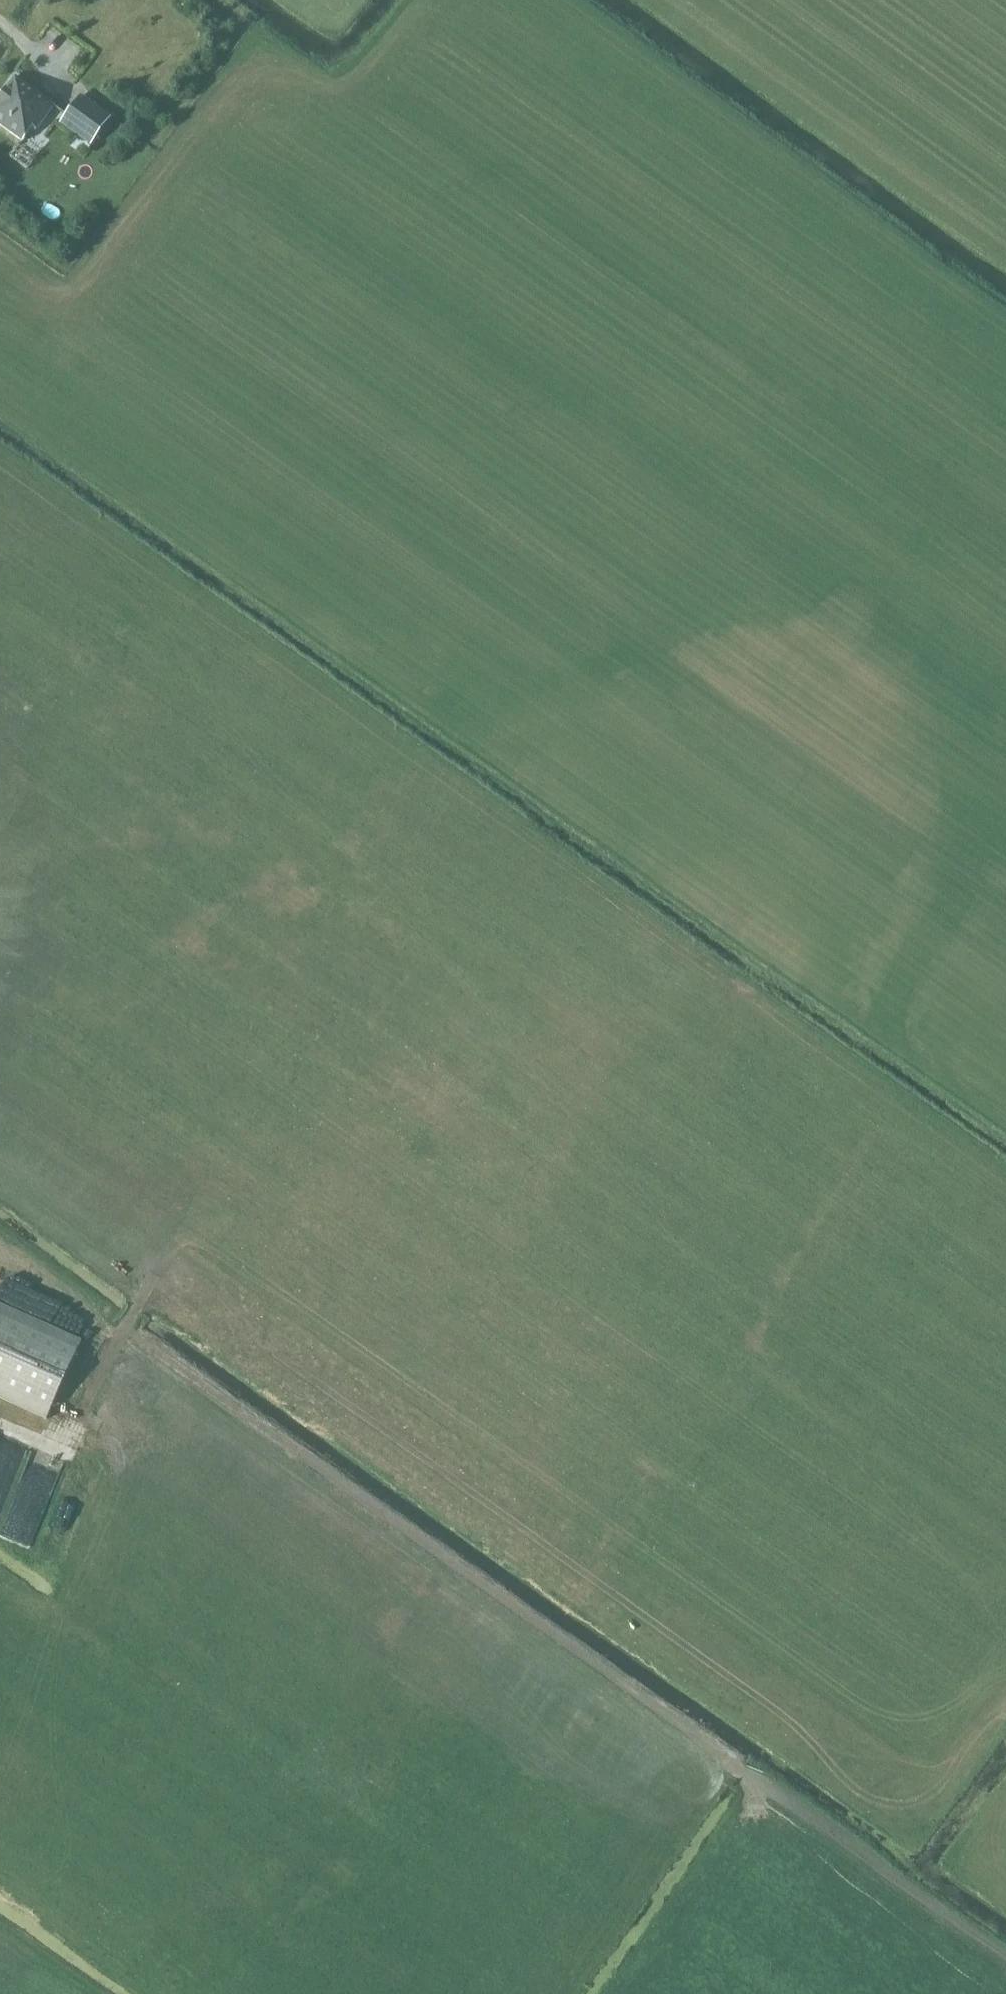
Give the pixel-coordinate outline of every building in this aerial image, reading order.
[(23,141),(33,127),(37,130),(54,107),(54,106),(55,105),(17,79),(18,78),(16,77),(14,79),(15,79),(6,91),(5,93),(0,100),(0,125),(23,141)] [(67,115),(67,116),(96,137),(110,118),(81,97),(67,115)] [(0,1305),(0,1398),(47,1419),(82,1342),(0,1305)]
